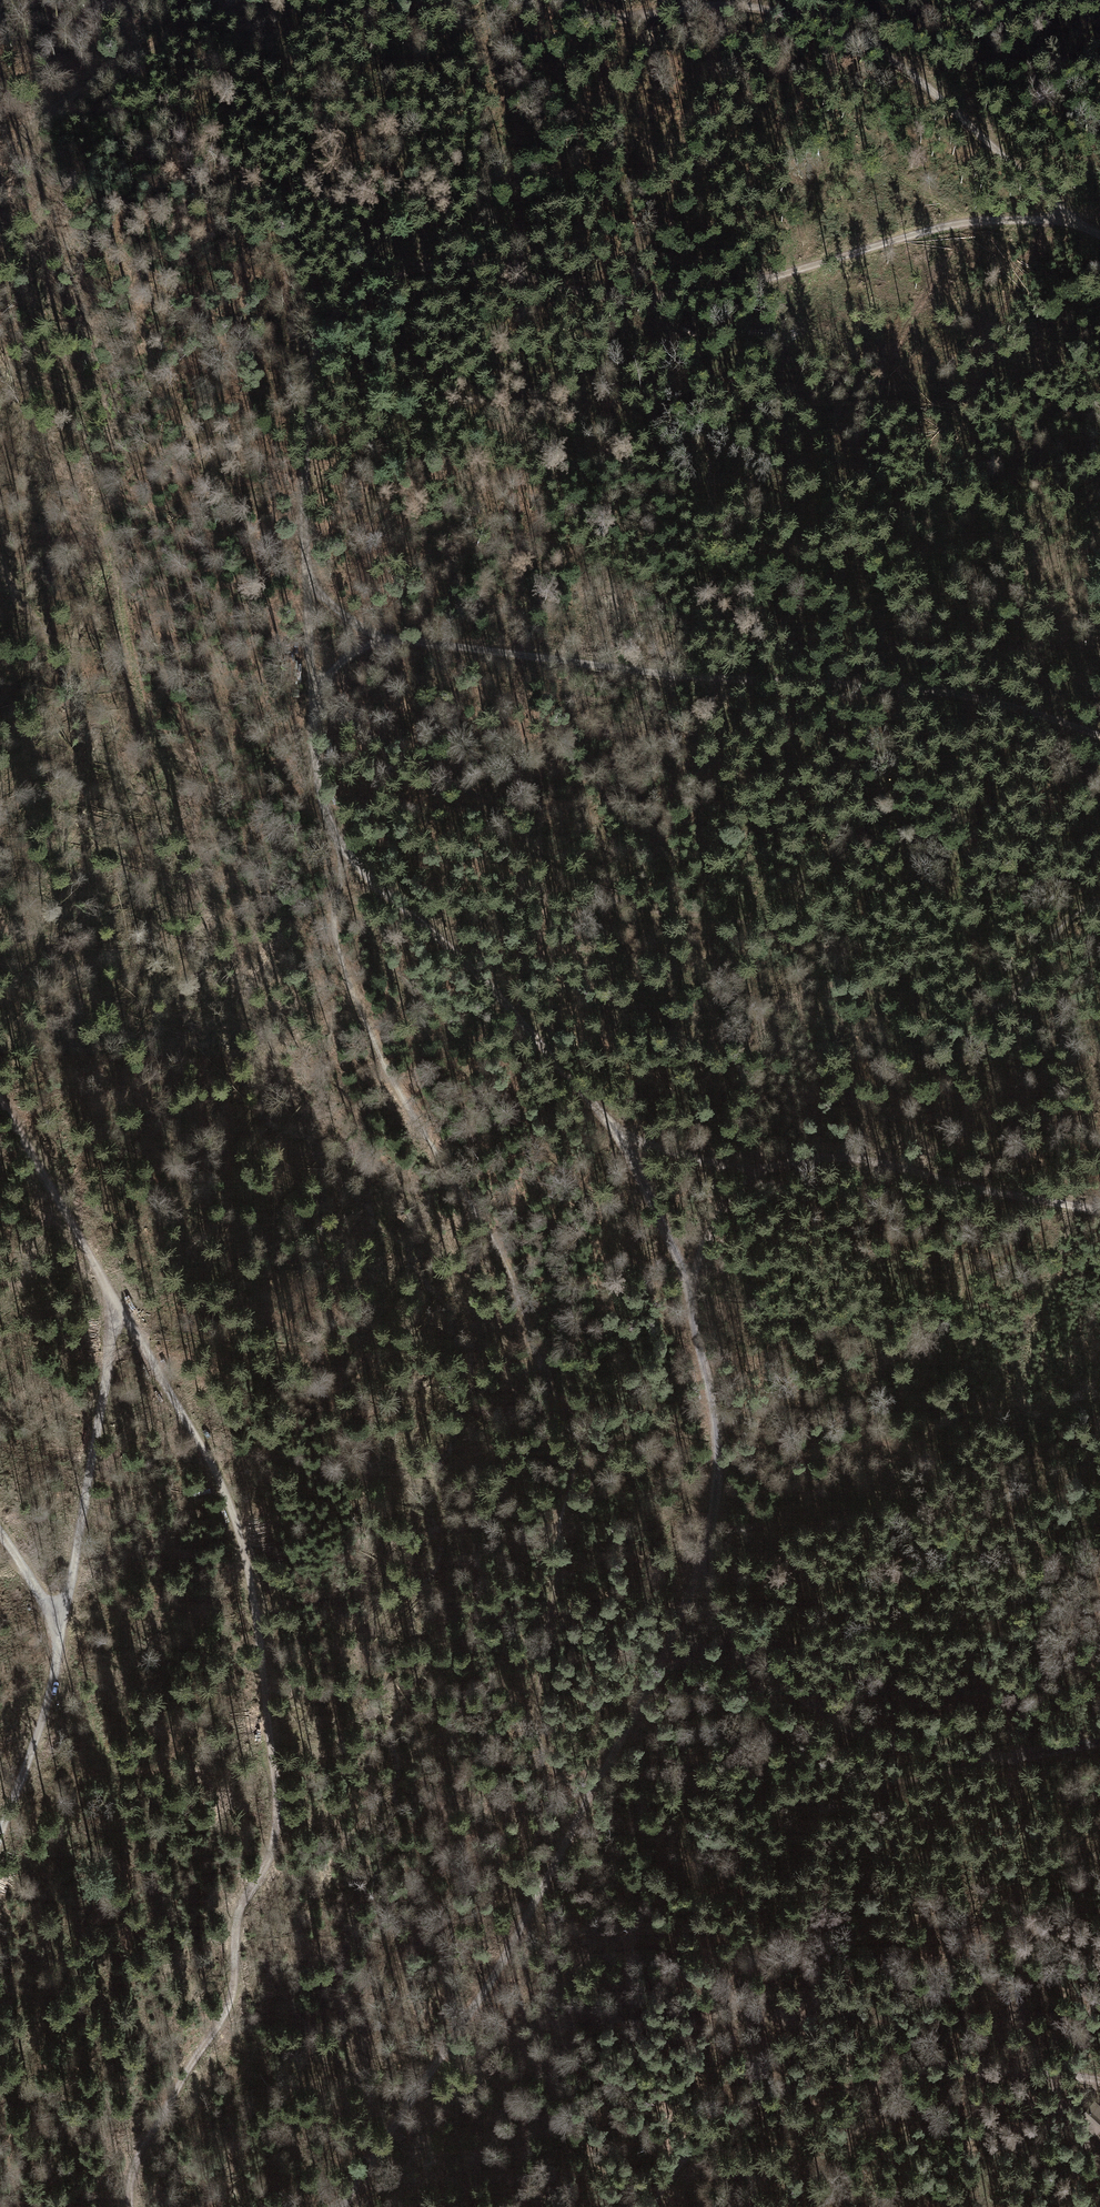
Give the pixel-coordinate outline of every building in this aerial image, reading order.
[(1095,2103),(1080,2119),(1099,2139),(1099,2107),(1095,2103)]
